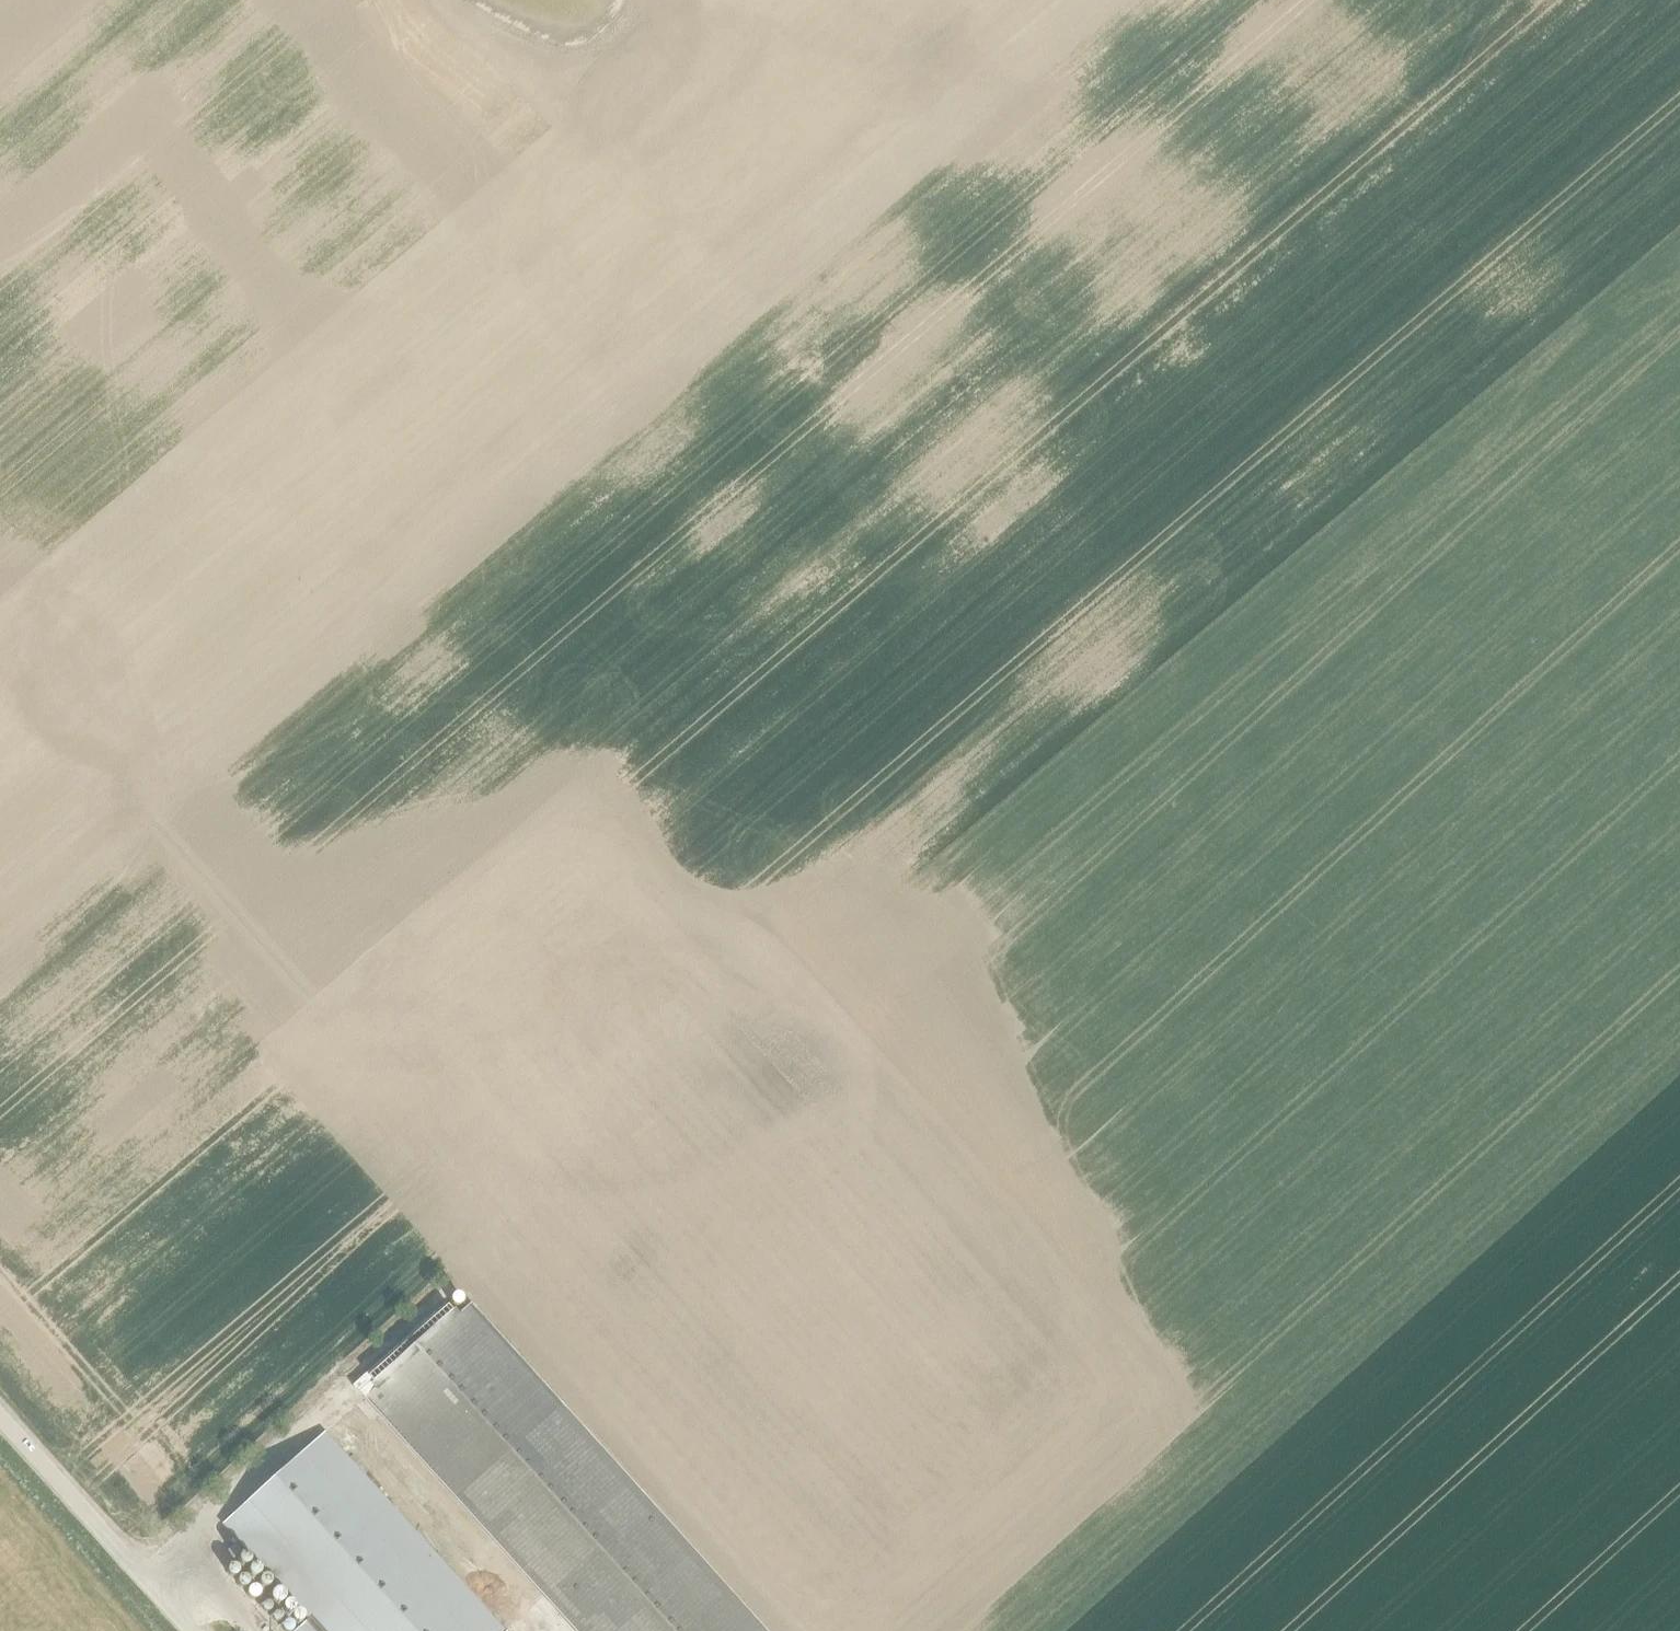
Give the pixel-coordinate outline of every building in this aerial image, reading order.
[(560,1406),(467,1304),(458,1312),(447,1300),(353,1385),(364,1397),(457,1500),(576,1630),(764,1630),(560,1406)] [(225,1524),(311,1619),(298,1630),(507,1630),(327,1432),(225,1524)]
